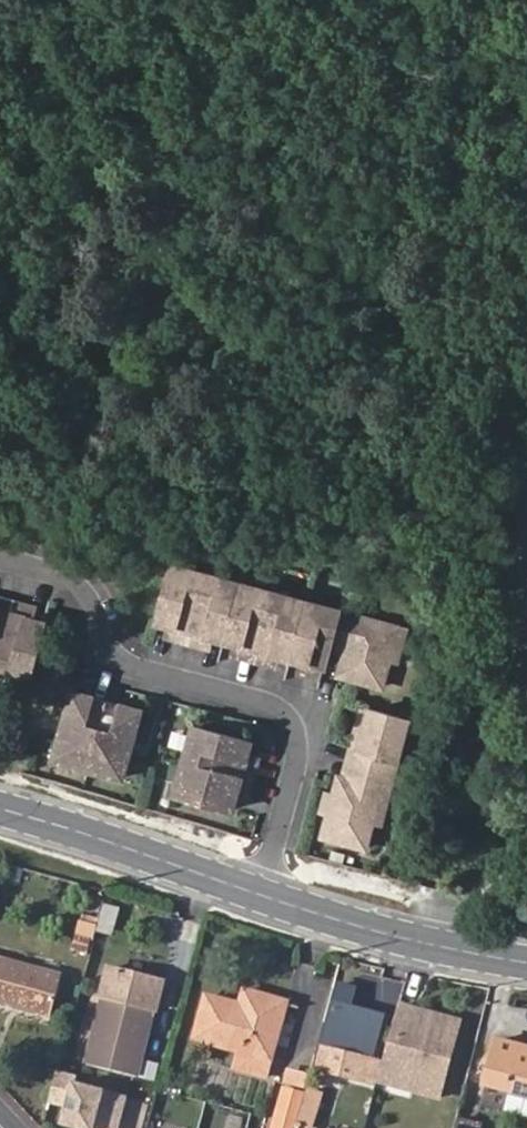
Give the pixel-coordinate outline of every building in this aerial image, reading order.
[(517,467),(526,470),(526,431),(517,467)] [(206,572),(172,563),(157,620),(174,625),(171,635),(188,640),(205,645),(208,634),(224,639),(240,643),(237,653),(254,658),(271,663),(274,652),(291,657),(307,661),(304,672),(321,676),(331,639),(340,609),(306,600),(272,591),(239,582),(206,572)] [(29,677),(44,621),(27,616),(31,605),(14,601),(0,597),(0,669),(29,677)] [(342,602),(340,609),(331,639),(347,644),(339,673),(382,685),(389,658),(398,626),(357,615),(359,606),(342,602)] [(398,626),(389,658),(397,660),(405,628),(398,626)] [(91,694),(73,689),(55,757),(89,767),(122,776),(141,708),(123,703),(91,694)] [(388,790),(408,718),(370,707),(369,712),(351,778),(344,777),(339,775),(334,794),(329,811),(323,834),(365,846),(381,788),(388,790)] [(344,777),(351,778),(369,712),(362,710),(344,777)] [(251,740),(194,724),(184,758),(175,792),(232,807),(237,791),(248,793),(257,759),(246,757),(251,740)] [(329,811),(334,794),(327,792),(322,809),(329,811)] [(94,944),(97,925),(81,922),(77,941),(94,944)] [(48,1018),(60,977),(0,961),(0,1005),(48,1018)] [(141,1027),(150,1029),(154,1012),(155,1012),(162,983),(108,971),(102,1000),(103,1000),(88,1066),(96,1068),(130,1076),(138,1079),(143,1060),(133,1059),(141,1027)] [(338,986),(316,1068),(364,1081),(376,1038),(377,1039),(384,1015),(352,1006),(356,990),(338,986)] [(193,1040),(240,1054),(270,1062),(286,1004),(242,992),(237,1007),(206,999),(193,1040)] [(422,1007),(399,1001),(378,1075),(440,1092),(461,1018),(440,1012),(438,1019),(421,1014),(422,1007)] [(440,1012),(422,1007),(421,1014),(438,1019),(440,1012)] [(143,1060),(150,1029),(141,1027),(133,1059),(143,1060)] [(497,1044),(485,1085),(526,1097),(526,1053),(497,1044)] [(270,1062),(240,1054),(236,1070),(266,1078),(270,1062)] [(289,1072),(285,1086),(304,1090),(308,1077),(289,1072)] [(71,1080),(59,1125),(71,1127),(117,1127),(126,1095),(71,1080)] [(319,1094),(306,1090),(299,1113),(313,1117),(319,1094)] [(303,1097),(284,1093),(275,1127),(294,1127),(303,1097)]
